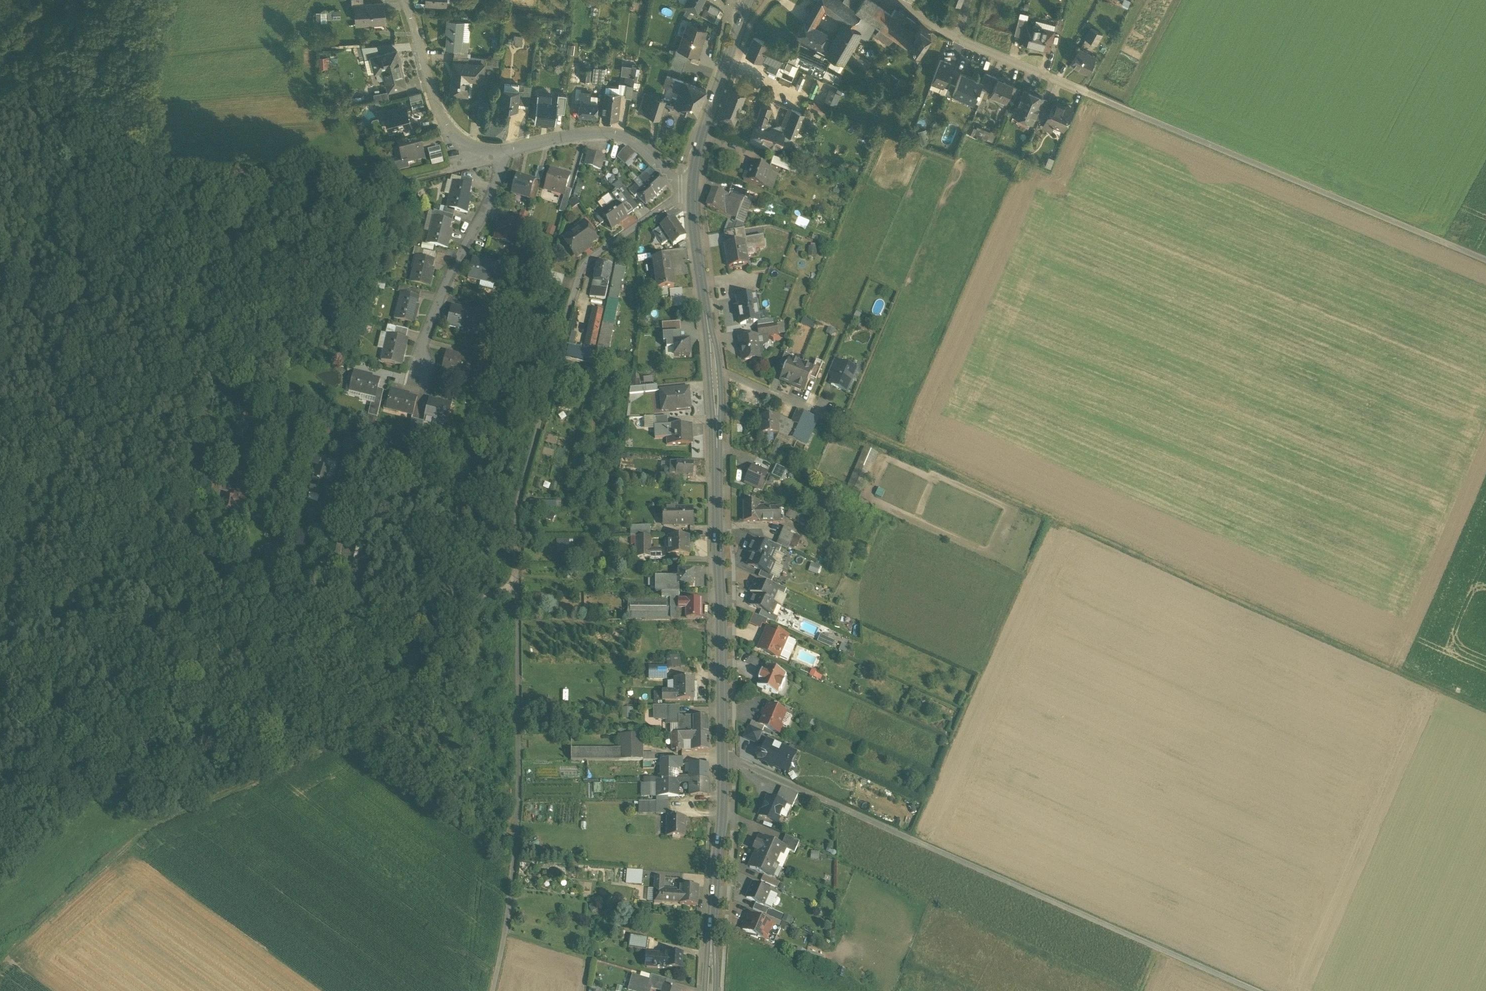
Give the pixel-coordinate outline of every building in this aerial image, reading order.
[(684,6),(697,13),(700,8),(704,0),(687,0),(684,6)] [(810,13),(816,17),(822,7),(826,10),(833,0),(818,0),(810,13)] [(838,0),(833,0),(826,10),(844,22),(854,28),(861,16),(838,0)] [(842,2),(856,10),(862,0),(843,0),(842,2)] [(869,0),(862,0),(856,10),(873,23),(908,46),(917,32),(915,31),(890,14),(869,0)] [(364,3),(356,3),(356,4),(357,23),(372,22),(372,19),(385,19),(384,1),(364,3)] [(708,11),(706,10),(705,11),(703,16),(713,22),(720,11),(711,6),(708,11)] [(920,24),(894,7),(890,14),(915,31),(920,24)] [(315,9),(315,18),(340,19),(340,9),(315,9)] [(810,13),(804,24),(810,27),(816,17),(810,13)] [(873,23),(862,15),(861,16),(854,28),(852,30),(865,38),(873,23)] [(1027,20),(1019,18),(1014,35),(1022,37),(1025,24),(1026,24),(1027,20)] [(464,21),(448,20),(447,29),(448,29),(446,48),(454,49),(459,49),(459,48),(460,39),(462,39),(464,21)] [(844,22),(827,54),(835,58),(852,30),(854,28),(844,22)] [(810,27),(804,24),(797,38),(818,49),(825,35),(810,27)] [(917,32),(908,46),(916,53),(930,32),(920,24),(915,31),(917,32)] [(1026,24),(1025,24),(1022,37),(1020,44),(1049,52),(1054,31),(1026,24)] [(706,31),(688,25),(684,37),(683,37),(678,50),(688,54),(697,57),(706,31)] [(1102,35),(1091,29),(1086,40),(1097,45),(1102,35)] [(769,44),(753,37),(745,56),(760,62),(762,59),(769,44)] [(462,39),(460,39),(459,48),(468,49),(469,40),(462,39)] [(376,44),(362,45),(366,58),(372,57),(371,55),(379,53),(376,44)] [(785,51),(769,44),(762,59),(769,62),(778,66),(785,51)] [(577,48),(577,54),(571,54),(570,62),(582,62),(582,49),(577,48)] [(379,53),(371,55),(372,57),(375,70),(376,70),(383,68),(386,77),(389,89),(406,85),(396,49),(379,53)] [(688,54),(678,50),(676,49),(674,56),(685,60),(688,54)] [(828,62),(799,50),(797,56),(793,64),(821,77),(828,62)] [(1092,57),(1079,50),(1071,65),(1088,74),(1093,63),(1089,61),(1092,57)] [(785,51),(778,66),(783,68),(786,61),(790,53),(785,51)] [(797,56),(790,53),(786,61),(793,64),(797,56)] [(467,56),(466,56),(465,63),(484,65),(484,67),(493,68),(493,66),(500,67),(500,59),(491,59),(467,56)] [(685,60),(674,56),(670,67),(682,71),(685,60)] [(372,57),(366,58),(370,72),(375,70),(372,57)] [(951,64),(940,60),(932,82),(941,86),(942,86),(947,75),(951,64)] [(592,62),(582,61),(581,69),(591,70),(592,62)] [(465,63),(454,62),(451,94),(465,95),(467,74),(475,75),(475,80),(483,81),(484,67),(484,65),(465,63)] [(767,65),(765,69),(775,73),(778,66),(769,62),(767,65)] [(603,83),(604,68),(592,67),(591,82),(603,83)] [(636,68),(627,67),(626,72),(627,72),(625,84),(627,85),(633,86),(636,68)] [(383,68),(376,70),(378,77),(380,79),(386,77),(383,68)] [(591,70),(581,69),(580,80),(590,82),(591,70)] [(794,76),(783,71),(780,76),(792,81),(794,76)] [(955,85),(952,93),(953,93),(973,102),(977,92),(978,92),(979,89),(978,89),(979,88),(981,82),(961,73),(955,85)] [(985,73),(981,82),(979,88),(985,91),(991,76),(985,73)] [(947,75),(942,86),(941,86),(939,92),(946,94),(952,77),(947,75)] [(667,76),(662,87),(669,90),(673,79),(667,76)] [(792,81),(780,76),(778,82),(789,87),(792,81)] [(991,76),(985,91),(990,93),(997,78),(991,76)] [(1011,85),(997,79),(998,78),(997,78),(990,93),(990,94),(991,94),(991,93),(1005,99),(1005,100),(1006,100),(1012,84),(1011,84),(1011,85)] [(683,82),(673,79),(669,90),(679,93),(683,82)] [(706,90),(683,82),(679,93),(676,99),(675,104),(674,106),(697,115),(706,90)] [(955,85),(950,83),(946,94),(951,97),(953,93),(952,93),(955,85)] [(633,86),(627,85),(624,97),(631,98),(632,90),(633,86)] [(834,105),(839,93),(829,89),(824,101),(834,105)] [(375,99),(388,98),(388,90),(374,91),(375,99)] [(504,90),(503,90),(501,109),(516,110),(517,104),(522,104),(524,93),(523,93),(518,92),(504,90)] [(1042,97),(1024,90),(1013,115),(1031,123),(1035,114),(1042,98),(1042,97)] [(744,96),(731,91),(720,119),(733,124),(744,96)] [(590,93),(581,92),(580,101),(590,102),(590,95),(590,93)] [(618,94),(605,92),(603,118),(618,120),(620,94),(618,94)] [(531,93),(524,93),(522,104),(529,105),(531,93)] [(644,93),(638,110),(644,112),(650,95),(644,93)] [(535,122),(555,124),(556,112),(558,95),(538,94),(535,122)] [(558,95),(556,112),(564,113),(566,96),(558,95)] [(664,100),(650,95),(644,112),(658,117),(662,105),(664,100)] [(989,95),(988,98),(1002,105),(1004,102),(989,95)] [(422,96),(417,98),(420,110),(425,108),(422,96)] [(417,98),(410,100),(414,111),(420,110),(417,98)] [(1042,98),(1035,114),(1040,117),(1046,104),(1047,100),(1042,98)] [(670,102),(664,100),(662,105),(670,109),(672,103),(673,103),(670,102)] [(590,102),(580,101),(579,116),(596,117),(598,103),(590,102)] [(813,102),(811,108),(823,110),(825,105),(813,102)] [(1044,123),(1043,127),(1050,130),(1053,124),(1062,129),(1071,109),(1070,109),(1070,107),(1068,107),(1066,107),(1054,102),(1052,106),(1044,123)] [(1040,117),(1039,120),(1044,123),(1052,106),(1046,104),(1040,117)] [(762,106),(757,122),(755,126),(768,131),(770,125),(766,123),(771,108),(762,106)] [(406,107),(395,110),(395,108),(388,110),(388,112),(385,113),(390,130),(411,124),(406,107)] [(772,127),(770,132),(784,137),(786,135),(796,111),(788,108),(781,126),(772,127)] [(796,111),(786,135),(794,138),(804,114),(796,111)] [(972,125),(970,134),(987,139),(989,130),(972,125)] [(768,131),(755,126),(749,141),(765,147),(770,132),(768,131)] [(784,137),(770,132),(765,147),(778,151),(784,137)] [(419,140),(399,146),(403,164),(406,163),(407,164),(414,162),(414,161),(424,158),(419,140)] [(443,159),(440,147),(434,149),(438,160),(443,159)] [(635,154),(627,147),(622,152),(630,159),(635,154)] [(438,160),(434,149),(428,151),(431,162),(438,160)] [(604,156),(589,152),(585,165),(601,169),(604,156)] [(622,152),(617,157),(625,164),(630,159),(622,152)] [(786,163),(774,158),(771,165),(784,169),(786,163)] [(798,167),(786,163),(784,169),(796,174),(798,167)] [(771,170),(754,164),(751,173),(747,172),(744,181),(764,188),(771,170)] [(544,169),(538,168),(535,179),(541,181),(544,169)] [(570,175),(550,170),(544,190),(564,195),(566,189),(570,175)] [(779,173),(771,170),(764,188),(773,190),(779,173)] [(656,175),(649,181),(644,177),(640,180),(644,184),(655,196),(666,186),(656,175)] [(535,181),(518,176),(512,194),(529,199),(535,181)] [(473,181),(462,178),(461,184),(472,187),(473,181)] [(461,184),(456,183),(452,197),(450,196),(446,209),(467,214),(469,205),(467,205),(472,187),(461,184)] [(655,196),(644,184),(639,188),(641,191),(636,195),(637,196),(646,205),(655,196)] [(631,189),(629,191),(635,197),(637,196),(636,195),(641,191),(639,188),(636,185),(631,189)] [(747,192),(732,186),(730,192),(744,198),(748,199),(750,193),(747,192)] [(624,187),(619,191),(633,211),(634,211),(639,208),(624,187)] [(543,189),(541,196),(557,201),(559,195),(543,189)] [(564,195),(559,211),(565,213),(572,190),(566,189),(564,195)] [(730,192),(729,196),(713,190),(707,207),(736,218),(736,219),(744,198),(730,192)] [(633,211),(619,191),(611,196),(614,201),(607,207),(609,209),(617,203),(627,216),(633,211)] [(744,198),(736,219),(736,218),(735,220),(743,223),(752,201),(748,199),(744,198)] [(609,209),(602,214),(612,229),(620,223),(619,222),(627,216),(617,203),(609,209)] [(453,216),(442,213),(440,220),(452,223),(453,216)] [(529,220),(514,215),(512,223),(521,226),(527,228),(529,220)] [(674,218),(662,226),(671,240),(674,245),(686,237),(674,218)] [(440,220),(435,219),(432,233),(430,232),(427,244),(447,249),(449,241),(447,240),(452,223),(440,220)] [(512,223),(502,220),(499,221),(498,227),(499,230),(497,237),(498,240),(502,241),(504,239),(509,241),(509,243),(513,244),(516,243),(521,226),(512,223)] [(743,223),(735,220),(731,232),(735,231),(744,229),(743,223)] [(586,225),(567,239),(572,246),(570,248),(574,255),(578,256),(582,253),(583,249),(596,240),(586,225)] [(662,226),(654,231),(662,245),(671,240),(662,226)] [(744,229),(735,231),(736,237),(725,238),(726,245),(725,245),(729,268),(748,265),(746,250),(765,247),(763,236),(746,239),(744,229)] [(436,253),(424,250),(422,258),(435,261),(436,253)] [(422,258),(418,257),(415,271),(412,271),(409,283),(430,288),(432,279),(430,279),(435,261),(422,258)] [(669,257),(653,260),(658,290),(667,289),(674,288),(669,257)] [(481,261),(473,259),(468,280),(480,282),(481,281),(495,284),(499,267),(481,263),(481,261)] [(612,266),(597,263),(594,281),(602,282),(608,284),(612,266)] [(626,269),(616,267),(609,298),(618,300),(622,281),(623,281),(626,269)] [(547,284),(561,286),(563,274),(548,272),(547,284)] [(602,286),(601,286),(600,289),(598,298),(605,299),(608,287),(602,286)] [(420,292),(409,289),(407,295),(419,297),(420,292)] [(667,289),(658,290),(659,298),(668,296),(667,289)] [(407,295),(403,294),(399,308),(397,307),(394,320),(415,325),(417,316),(415,316),(419,297),(407,295)] [(738,306),(756,303),(755,296),(737,299),(738,306)] [(608,298),(597,349),(608,351),(619,300),(618,300),(609,298),(608,298)] [(505,301),(492,299),(491,305),(492,306),(502,308),(503,308),(505,301)] [(491,305),(480,303),(478,310),(490,313),(491,313),(492,306),(491,305)] [(738,306),(735,306),(736,313),(738,312),(740,325),(755,322),(754,314),(758,313),(756,303),(738,306)] [(475,314),(460,311),(460,308),(451,306),(447,327),(459,330),(458,332),(473,336),(477,315),(475,314)] [(502,308),(492,306),(491,313),(500,315),(502,308)] [(490,313),(478,310),(476,309),(475,314),(477,315),(473,336),(484,338),(490,313)] [(595,349),(603,311),(597,310),(594,309),(585,347),(583,346),(583,350),(569,347),(567,358),(587,362),(587,361),(590,348),(595,349)] [(680,322),(662,323),(663,335),(680,334),(680,322)] [(776,325),(758,328),(759,336),(777,334),(776,325)] [(408,331),(397,328),(395,337),(406,339),(408,331)] [(680,334),(663,335),(663,343),(666,343),(667,349),(673,348),(674,357),(690,356),(690,355),(691,354),(691,351),(689,349),(689,341),(681,342),(681,334),(680,334)] [(395,337),(389,335),(386,350),(384,349),(381,362),(402,367),(404,358),(402,358),(406,339),(395,337)] [(756,336),(739,339),(740,347),(739,349),(740,352),(741,353),(742,358),(745,360),(750,360),(752,357),(759,356),(756,336)] [(486,353),(475,350),(473,357),(484,360),(486,353)] [(454,354),(446,352),(441,374),(454,376),(454,374),(468,378),(470,367),(472,361),(454,357),(454,354)] [(785,354),(780,365),(785,367),(789,358),(790,358),(791,356),(785,354)] [(785,367),(780,380),(792,385),(802,363),(794,360),(793,361),(789,359),(790,358),(789,358),(785,367)] [(823,364),(816,361),(813,368),(814,368),(810,378),(815,380),(823,364)] [(834,361),(829,372),(835,375),(840,363),(834,361)] [(809,366),(802,363),(792,385),(804,391),(810,378),(814,368),(813,368),(813,369),(810,368),(809,366)] [(844,368),(840,366),(841,364),(840,363),(835,375),(831,385),(846,392),(851,381),(854,380),(848,366),(844,368)] [(478,369),(470,367),(468,378),(476,379),(478,369)] [(380,381),(362,376),(362,374),(354,372),(349,393),(362,396),(362,394),(376,397),(377,397),(378,390),(380,381)] [(688,388),(660,391),(662,411),(690,408),(688,388)] [(384,391),(378,390),(377,397),(376,397),(374,404),(374,405),(380,407),(384,391)] [(399,392),(391,390),(386,411),(398,414),(399,412),(413,415),(417,399),(399,394),(399,392)] [(571,394),(565,393),(562,403),(569,404),(571,394)] [(451,405),(429,400),(425,416),(439,419),(438,424),(446,426),(451,405)] [(374,404),(372,404),(369,417),(377,419),(380,407),(374,405),(374,404)] [(792,423),(777,416),(777,425),(779,425),(779,434),(805,445),(817,419),(798,411),(792,423)] [(777,416),(760,417),(761,434),(779,434),(779,425),(777,425),(777,416)] [(667,417),(654,417),(655,426),(666,426),(668,425),(667,417)] [(418,422),(412,420),(409,432),(415,433),(418,422)] [(424,423),(418,422),(415,433),(421,435),(424,423)] [(690,424),(668,425),(666,426),(667,437),(667,445),(691,444),(690,424)] [(666,426),(655,426),(655,437),(667,437),(666,426)] [(415,433),(409,432),(407,440),(413,442),(415,433)] [(421,435),(415,433),(413,442),(419,443),(421,435)] [(805,445),(779,434),(767,460),(786,468),(795,448),(803,451),(805,445)] [(864,448),(848,486),(861,492),(878,454),(864,448)] [(336,464),(329,461),(327,463),(324,470),(325,470),(324,474),(327,475),(333,477),(337,466),(336,464)] [(670,468),(665,469),(664,474),(664,475),(668,475),(676,476),(677,464),(671,463),(670,468)] [(694,465),(677,464),(676,476),(688,476),(693,477),(694,465)] [(776,465),(771,475),(782,481),(787,470),(776,465)] [(768,473),(752,466),(745,483),(762,491),(764,485),(763,484),(768,473)] [(324,470),(318,467),(315,477),(314,481),(311,488),(309,495),(320,498),(323,490),(321,490),(322,485),(324,486),(327,475),(324,474),(325,470),(324,470)] [(340,483),(335,501),(344,504),(349,485),(340,483)] [(759,502),(743,502),(743,522),(759,522),(759,507),(759,502)] [(677,504),(667,504),(667,518),(674,518),(674,509),(677,509),(677,504)] [(769,510),(769,507),(759,507),(759,522),(778,522),(784,522),(783,511),(777,509),(777,510),(769,510)] [(677,509),(674,509),(674,518),(674,525),(692,525),(692,524),(694,524),(694,516),(692,516),(692,509),(677,509)] [(786,517),(802,523),(805,515),(789,509),(786,517)] [(650,526),(630,527),(630,537),(636,537),(651,537),(650,526)] [(795,531),(784,527),(778,539),(779,539),(789,544),(793,535),(795,531)] [(799,537),(793,535),(789,544),(788,547),(794,549),(799,537)] [(661,550),(651,550),(651,537),(636,537),(636,545),(636,558),(645,558),(650,558),(661,557),(661,550)] [(687,549),(687,537),(668,537),(669,555),(688,555),(688,549),(687,549)] [(789,544),(779,539),(777,545),(787,550),(788,547),(789,544)] [(556,540),(556,553),(569,553),(568,540),(556,540)] [(766,547),(753,541),(748,552),(774,564),(769,562),(774,551),(766,547)] [(381,551),(377,550),(374,559),(383,562),(389,544),(384,542),(381,551)] [(781,547),(768,542),(766,547),(774,551),(779,553),(781,547)] [(338,546),(335,559),(342,561),(344,548),(338,546)] [(370,566),(352,562),(355,548),(345,546),(344,548),(342,561),(338,576),(367,582),(370,566)] [(774,564),(748,552),(748,553),(752,555),(748,565),(761,571),(769,575),(769,574),(774,564)] [(278,559),(266,554),(262,567),(266,568),(274,571),(278,559)] [(811,562),(808,571),(817,573),(819,565),(811,562)] [(774,564),(769,574),(774,576),(774,577),(778,579),(783,568),(774,564)] [(693,571),(678,571),(678,578),(678,586),(679,586),(693,586),(693,571)] [(769,575),(761,571),(758,577),(769,582),(771,582),(774,577),(774,576),(769,574),(769,575)] [(678,578),(655,578),(655,593),(660,593),(661,593),(679,593),(679,586),(678,586),(678,578)] [(767,587),(755,582),(750,593),(754,595),(772,602),(777,592),(767,587)] [(771,582),(769,582),(767,587),(777,592),(784,595),(786,589),(771,582)] [(772,602),(754,595),(750,606),(761,611),(772,616),(772,615),(776,605),(772,602)] [(651,599),(628,599),(628,619),(678,619),(679,609),(679,602),(679,599),(661,599),(651,599)] [(701,602),(686,602),(686,609),(685,619),(701,619),(701,602)] [(772,616),(761,611),(759,616),(767,620),(775,624),(778,618),(772,615),(772,616)] [(765,626),(767,620),(759,616),(754,614),(749,624),(760,628),(762,624),(765,626)] [(787,637),(768,629),(759,649),(778,658),(779,657),(787,638),(787,637)] [(820,633),(816,641),(832,647),(835,639),(820,633)] [(795,642),(787,638),(779,657),(787,660),(795,642)] [(841,642),(838,648),(846,653),(849,646),(841,642)] [(668,667),(681,665),(680,655),(666,657),(668,667)] [(786,675),(766,666),(765,667),(766,667),(763,673),(762,672),(758,680),(759,680),(760,680),(758,686),(757,686),(757,687),(777,695),(777,694),(779,689),(781,689),(780,690),(781,690),(785,682),(784,681),(784,682),(783,681),(785,676),(786,676),(786,675)] [(810,670),(809,675),(821,679),(823,674),(810,670)] [(694,692),(694,679),(677,679),(677,692),(694,692)] [(677,692),(663,692),(663,701),(677,701),(677,692)] [(694,692),(677,692),(677,701),(694,701),(694,692)] [(666,707),(654,707),(654,716),(659,720),(679,720),(679,717),(679,706),(666,706),(666,707)] [(785,713),(768,706),(760,725),(764,727),(775,731),(779,733),(782,727),(780,725),(785,713)] [(694,717),(679,717),(679,720),(679,734),(682,734),(694,734),(694,717)] [(707,717),(694,717),(694,734),(707,734),(707,717)] [(760,725),(752,721),(749,727),(762,732),(764,727),(760,725)] [(763,733),(762,732),(749,727),(748,726),(743,738),(757,745),(758,743),(760,743),(762,739),(760,738),(763,733)] [(643,734),(619,735),(619,751),(619,761),(643,761),(643,754),(643,734)] [(679,734),(673,734),(673,750),(683,750),(682,734),(679,734)] [(707,734),(694,734),(694,751),(707,751),(707,734)] [(757,757),(759,759),(785,771),(790,762),(792,761),(795,754),(767,742),(762,753),(759,752),(757,754),(757,757)] [(619,751),(571,751),(571,761),(619,761),(619,751)] [(708,765),(690,765),(690,780),(708,780),(708,765)] [(662,780),(659,780),(659,778),(657,778),(657,784),(657,797),(670,797),(670,779),(662,780)] [(676,779),(670,779),(670,797),(679,797),(679,783),(679,782),(678,780),(678,779),(676,779)] [(708,780),(690,780),(690,795),(708,795),(708,780)] [(641,784),(641,796),(657,797),(657,784),(641,784)] [(798,795),(781,787),(775,800),(785,805),(792,808),(798,795)] [(775,800),(767,797),(759,816),(777,824),(785,805),(775,800)] [(639,802),(639,814),(656,814),(657,807),(657,802),(639,802)] [(685,818),(668,817),(668,836),(685,836),(685,818)] [(799,842),(785,836),(781,847),(785,849),(794,853),(799,842)] [(771,843),(762,839),(759,847),(754,857),(776,867),(777,867),(785,849),(781,847),(776,845),(777,845),(772,843),(771,843)] [(776,867),(754,857),(749,868),(771,878),(776,867)] [(642,872),(627,870),(627,880),(642,881),(642,872)] [(779,883),(763,876),(761,881),(777,888),(779,883)] [(664,877),(656,877),(654,902),(662,903),(663,891),(664,877)] [(769,892),(752,885),(746,898),(763,906),(769,892)] [(699,887),(681,886),(680,895),(680,903),(680,904),(697,905),(699,887)] [(676,892),(663,891),(662,902),(680,903),(680,895),(676,895),(676,892)] [(768,910),(755,904),(753,910),(764,915),(765,915),(768,910)] [(762,920),(749,915),(742,930),(766,941),(770,932),(773,925),(762,920)] [(765,915),(764,915),(762,920),(773,925),(779,928),(781,922),(765,915)] [(782,921),(790,924),(792,919),(785,916),(782,921)] [(770,932),(778,935),(781,929),(779,928),(773,925),(770,932)] [(648,938),(632,935),(629,947),(646,950),(648,938)] [(823,958),(807,951),(804,959),(820,966),(823,958)] [(663,955),(650,955),(649,968),(667,969),(668,954),(663,954),(663,955)] [(683,955),(668,954),(667,969),(682,970),(683,955)] [(667,980),(651,975),(649,981),(665,986),(667,980)] [(633,977),(629,990),(631,990),(651,990),(651,989),(659,990),(681,990),(665,986),(649,981),(633,977)]
